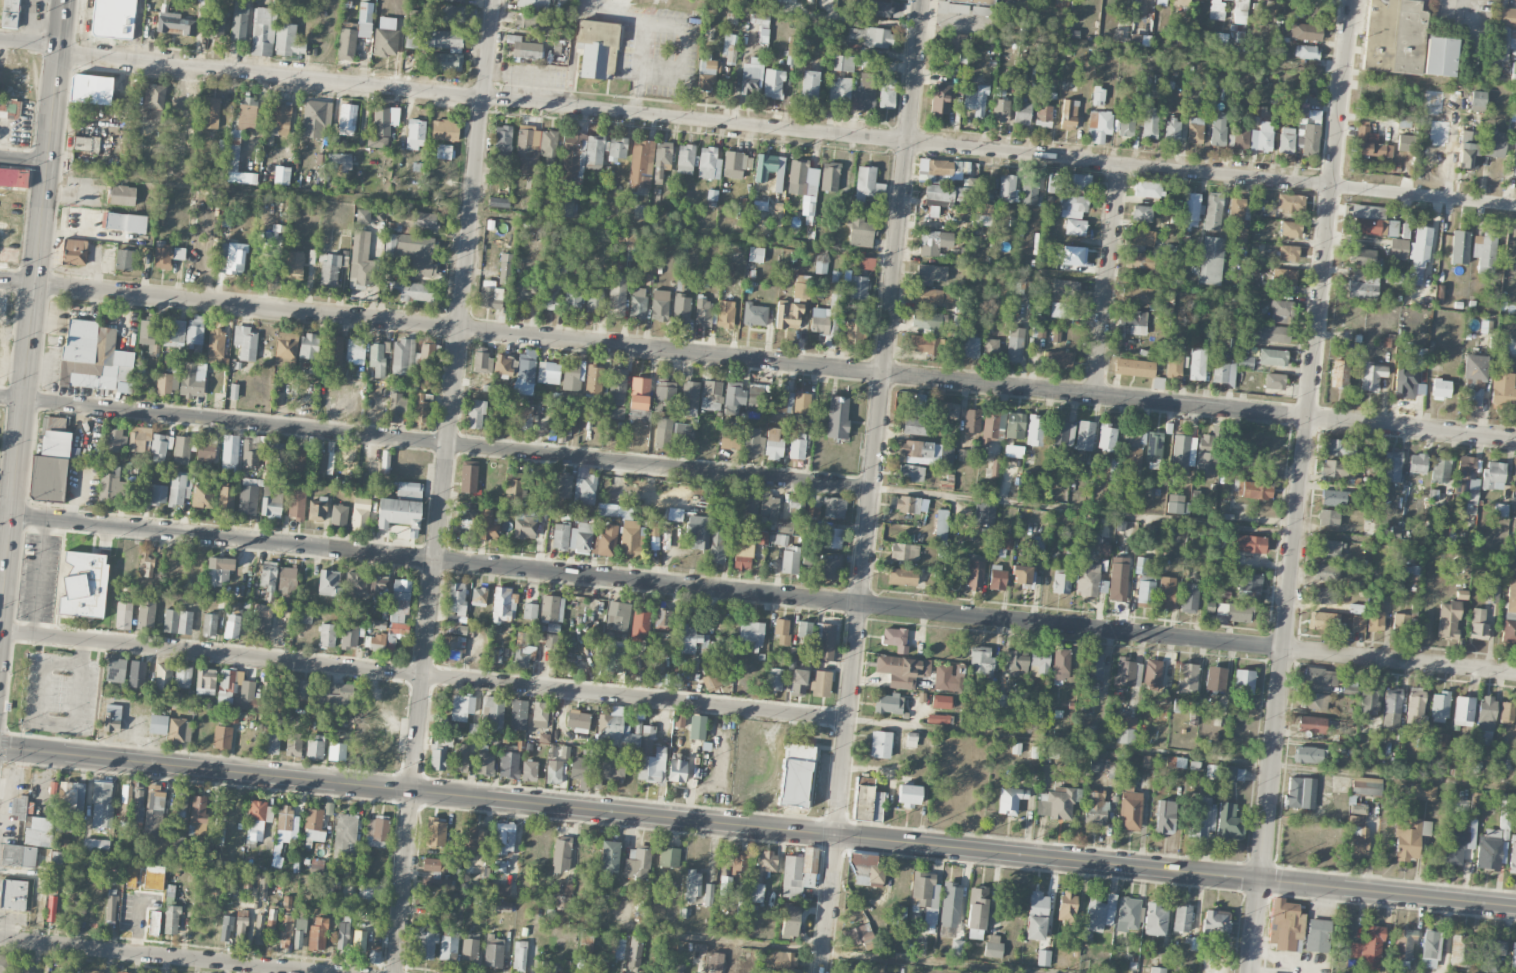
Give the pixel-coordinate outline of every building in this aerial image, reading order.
[(19,0),(3,0),(1,28),(18,29),(19,0)] [(135,39),(137,0),(94,0),(92,36),(135,39)] [(548,11),(549,0),(517,0),(517,8),(548,11)] [(1233,0),(1210,0),(1210,20),(1224,20),(1224,1),(1233,1),(1233,0)] [(1233,23),(1248,24),(1249,0),(1234,0),(1233,23)] [(1421,75),(1427,12),(1420,11),(1421,1),(1408,0),(1369,0),(1362,70),(1421,75)] [(231,40),(246,40),(247,1),(232,1),(231,40)] [(863,16),(889,17),(890,2),(864,1),(863,16)] [(338,60),(354,61),(355,37),(371,38),(373,3),(359,2),(358,23),(340,22),(338,60)] [(968,4),(937,3),(937,13),(968,14),(968,4)] [(464,23),(465,6),(441,5),(440,22),(464,23)] [(1497,8),(1496,27),(1515,28),(1515,9),(1497,8)] [(254,9),(252,56),(273,57),(276,10),(254,9)] [(156,31),(194,37),(197,20),(180,17),(181,15),(159,11),(156,31)] [(419,11),(409,11),(409,23),(419,24),(419,11)] [(209,37),(224,38),(225,14),(210,13),(209,37)] [(543,14),(515,15),(515,27),(543,26),(543,14)] [(580,77),(613,81),(619,24),(578,20),(576,43),(583,44),(580,77)] [(397,57),(398,22),(387,22),(387,29),(374,29),(373,56),(397,57)] [(274,55),(292,56),(292,53),(305,54),(306,44),(295,43),(296,25),(277,23),(274,55)] [(1322,26),(1291,24),(1291,39),(1321,41),(1322,26)] [(891,30),(849,27),(848,44),(890,46),(891,30)] [(1494,61),(1507,61),(1509,27),(1495,27),(1494,61)] [(462,30),(406,29),(406,48),(449,50),(449,53),(462,53),(462,30)] [(1113,42),(1128,43),(1129,31),(1113,31),(1113,42)] [(726,64),(735,65),(738,35),(724,33),(722,56),(727,57),(726,64)] [(960,53),(958,63),(966,64),(971,36),(948,33),(945,51),(960,53)] [(512,61),(521,62),(521,59),(541,60),(542,44),(521,43),(521,36),(506,35),(505,43),(513,43),(512,61)] [(1455,77),(1457,39),(1426,38),(1424,75),(1455,77)] [(1318,59),(1318,46),(1295,45),(1295,58),(1318,59)] [(462,54),(431,53),(431,70),(462,71),(462,54)] [(853,72),(853,56),(834,56),(833,71),(853,72)] [(741,60),(742,93),(763,92),(762,59),(741,60)] [(717,61),(699,60),(698,91),(716,92),(717,61)] [(763,98),(783,99),(785,70),(764,69),(763,98)] [(801,99),(817,100),(819,71),(802,71),(801,99)] [(69,101),(110,106),(113,79),(72,73),(69,101)] [(851,110),(874,111),(875,73),(860,73),(860,88),(852,87),(851,110)] [(829,103),(850,104),(851,80),(830,79),(829,103)] [(878,108),(894,109),(895,80),(879,79),(878,108)] [(950,84),(932,83),(931,116),(949,117),(950,84)] [(165,86),(145,85),(144,109),(146,109),(146,120),(163,121),(165,86)] [(987,86),(977,85),(976,92),(964,91),(963,109),(974,110),(973,118),(984,119),(987,86)] [(1093,105),(1104,106),(1104,91),(1093,91),(1093,105)] [(1486,92),(1471,91),(1470,108),(1484,110),(1486,92)] [(219,129),(219,98),(203,98),(202,129),(219,129)] [(239,98),(238,130),(255,131),(257,98),(239,98)] [(0,99),(0,111),(7,112),(7,119),(20,120),(21,100),(0,99)] [(1009,122),(1009,100),(993,99),(992,121),(1009,122)] [(1078,102),(1063,99),(1059,129),(1074,131),(1078,102)] [(301,136),(325,139),(328,102),(305,100),(301,136)] [(1142,138),(1156,139),(1159,104),(1145,103),(1144,115),(1136,114),(1137,102),(1122,101),(1119,136),(1133,137),(1134,124),(1143,125),(1142,138)] [(1031,103),(1015,102),(1013,124),(1030,125),(1031,103)] [(271,128),(278,129),(277,134),(287,136),(292,106),(274,103),(271,128)] [(1306,110),(1307,103),(1301,103),(1300,118),(1312,118),(1312,121),(1320,122),(1320,111),(1306,110)] [(356,105),(340,104),(339,135),(355,136),(356,105)] [(1051,127),(1052,106),(1036,106),(1035,127),(1051,127)] [(1253,117),(1266,117),(1266,107),(1253,107),(1253,117)] [(399,108),(374,108),(374,132),(388,132),(388,125),(399,125),(399,108)] [(1088,142),(1103,143),(1104,135),(1111,135),(1112,112),(1089,111),(1088,142)] [(1226,113),(1212,112),(1211,146),(1225,147),(1226,113)] [(1201,145),(1205,119),(1190,117),(1186,143),(1201,145)] [(1179,142),(1180,120),(1165,119),(1164,141),(1179,142)] [(406,150),(424,150),(425,120),(407,120),(406,150)] [(458,121),(432,120),(431,140),(458,141),(458,121)] [(1355,154),(1392,158),(1393,146),(1377,144),(1377,134),(1369,133),(1369,122),(1358,121),(1355,154)] [(1273,122),(1260,122),(1259,131),(1250,130),(1250,151),(1272,151),(1273,122)] [(1320,126),(1298,123),(1296,145),(1302,146),(1301,155),(1317,157),(1320,126)] [(495,159),(511,160),(512,127),(496,126),(495,159)] [(1248,148),(1249,127),(1236,126),(1235,135),(1228,134),(1227,148),(1248,148)] [(559,130),(519,127),(516,172),(528,173),(529,167),(533,167),(534,149),(540,150),(539,159),(557,160),(559,130)] [(1292,154),(1295,129),(1281,127),(1278,152),(1292,154)] [(1505,133),(1497,133),(1497,127),(1485,127),(1485,157),(1505,157),(1505,133)] [(1479,132),(1460,131),(1459,168),(1478,169),(1479,132)] [(603,170),(606,137),(564,133),(560,179),(569,180),(568,188),(575,189),(576,181),(579,153),(585,153),(584,168),(603,170)] [(367,147),(387,148),(387,137),(367,136),(367,147)] [(73,151),(99,152),(99,138),(74,137),(73,151)] [(627,159),(628,138),(609,138),(608,162),(617,162),(617,159),(627,159)] [(629,187),(652,188),(654,141),(632,139),(629,187)] [(655,143),(654,183),(663,184),(663,170),(671,170),(672,143),(655,143)] [(678,144),(676,173),(693,175),(695,146),(678,144)] [(720,180),(721,159),(717,159),(717,148),(700,147),(698,179),(720,180)] [(244,175),(237,175),(238,150),(228,150),(227,182),(244,183),(244,175)] [(743,179),(743,168),(752,168),(752,154),(725,153),(724,178),(743,179)] [(351,154),(328,154),(328,172),(351,172),(351,154)] [(754,182),(767,183),(768,172),(776,173),(774,192),(782,193),(785,157),(757,154),(754,182)] [(807,185),(817,185),(819,169),(808,168),(809,162),(790,160),(787,194),(806,196),(807,185)] [(961,178),(961,172),(967,172),(967,161),(919,160),(919,177),(961,178)] [(838,191),(839,163),(822,163),(821,191),(838,191)] [(274,184),(289,185),(290,167),(275,166),(274,184)] [(876,167),(857,166),(855,202),(864,202),(864,197),(874,197),(876,167)] [(28,169),(0,168),(0,186),(27,187),(28,169)] [(1062,174),(1048,173),(1047,193),(1061,194),(1062,174)] [(1090,190),(1090,175),(1064,174),(1063,189),(1090,190)] [(1016,202),(1016,175),(999,175),(999,202),(1016,202)] [(1038,181),(1022,181),(1021,205),(1037,206),(1038,181)] [(1134,197),(1162,197),(1162,181),(1134,181),(1134,197)] [(924,200),(974,200),(974,182),(966,182),(966,186),(924,186),(924,200)] [(136,187),(111,185),(110,205),(135,206),(136,187)] [(636,203),(637,192),(627,191),(626,202),(636,203)] [(1224,194),(1209,192),(1203,229),(1218,232),(1224,194)] [(1304,195),(1278,194),(1277,212),(1303,213),(1304,195)] [(1060,218),(1085,219),(1086,197),(1061,196),(1060,218)] [(509,199),(488,197),(488,207),(509,208),(509,199)] [(1229,219),(1245,220),(1245,199),(1230,198),(1229,219)] [(573,201),(557,199),(555,216),(571,218),(573,201)] [(975,224),(993,226),(994,205),(977,203),(975,224)] [(1385,207),(1354,205),(1353,234),(1397,237),(1398,221),(1384,220),(1385,207)] [(1152,222),(1153,206),(1132,206),(1132,221),(1152,222)] [(1265,207),(1253,206),(1253,214),(1265,215),(1265,207)] [(355,224),(369,225),(370,210),(356,209),(355,224)] [(438,230),(440,215),(399,211),(396,231),(409,233),(409,227),(438,230)] [(147,215),(106,214),(105,231),(147,232),(147,215)] [(875,223),(863,222),(864,214),(850,214),(849,246),(873,247),(875,223)] [(1086,221),(1066,219),(1064,234),(1084,236),(1086,221)] [(1302,222),(1281,222),(1280,238),(1301,238),(1302,222)] [(1410,224),(1403,223),(1401,238),(1408,239),(1410,224)] [(279,226),(273,225),(271,233),(264,232),(263,238),(277,241),(279,226)] [(1429,261),(1432,228),(1415,226),(1414,243),(1411,242),(1408,268),(1406,284),(1421,285),(1424,261),(1429,261)] [(370,231),(353,230),(349,288),(373,289),(374,261),(368,260),(370,231)] [(1154,246),(1154,231),(1129,230),(1129,245),(1154,246)] [(946,248),(946,232),(920,231),(919,256),(938,257),(938,247),(946,248)] [(1468,264),(1470,232),(1452,231),(1451,264),(1468,264)] [(410,275),(432,278),(437,239),(398,234),(395,257),(412,259),(410,275)] [(1477,275),(1494,275),(1495,235),(1473,234),(1472,257),(1478,258),(1477,275)] [(1198,284),(1220,286),(1225,239),(1204,236),(1198,284)] [(87,240),(64,239),(63,264),(86,265),(87,240)] [(1407,240),(1390,239),(1389,260),(1407,260),(1407,240)] [(186,272),(204,272),(204,241),(186,241),(186,272)] [(246,244),(220,243),(219,274),(245,275),(246,244)] [(153,268),(170,270),(173,247),(155,245),(153,268)] [(1298,246),(1278,245),(1278,261),(1298,262),(1298,246)] [(1086,247),(1062,246),(1061,265),(1085,266),(1086,247)] [(764,249),(749,247),(748,261),(762,263),(764,249)] [(184,260),(185,248),(173,248),(173,260),(184,260)] [(1352,265),(1374,268),(1376,251),(1355,248),(1352,265)] [(116,269),(133,270),(134,251),(117,250),(116,269)] [(284,279),(302,279),(304,252),(286,252),(284,279)] [(1153,254),(1127,253),(1126,268),(1153,269),(1153,254)] [(342,255),(320,254),(319,286),(337,287),(338,267),(341,267),(342,255)] [(499,285),(511,285),(512,254),(500,254),(499,285)] [(828,256),(816,255),(815,274),(827,275),(828,256)] [(873,270),(874,258),(856,257),(854,269),(873,270)] [(1280,284),(1279,292),(1294,293),(1295,270),(1274,269),(1273,284),(1280,284)] [(1377,301),(1379,272),(1353,270),(1353,280),(1348,279),(1347,299),(1377,301)] [(609,316),(625,316),(626,273),(610,272),(609,316)] [(849,299),(866,300),(867,277),(850,276),(849,299)] [(515,303),(531,302),(530,279),(514,279),(515,303)] [(1050,318),(1076,319),(1077,302),(1078,302),(1079,281),(1052,280),(1051,301),(1050,318)] [(559,281),(543,281),(542,308),(558,309),(559,281)] [(433,302),(435,285),(392,282),(391,287),(400,288),(399,300),(433,302)] [(793,299),(811,300),(812,284),(794,283),(793,299)] [(564,310),(581,311),(582,285),(565,285),(564,310)] [(1139,308),(1139,303),(1151,305),(1153,289),(1124,286),(1121,306),(1139,308)] [(479,307),(500,309),(503,289),(481,287),(479,307)] [(647,288),(631,288),(630,319),(646,319),(647,288)] [(586,290),(587,314),(602,313),(602,289),(586,290)] [(951,305),(952,290),(914,289),(913,304),(951,305)] [(668,321),(669,291),(652,290),(651,321),(668,321)] [(812,308),(810,332),(825,334),(825,339),(834,339),(837,301),(836,301),(837,295),(832,294),(831,309),(812,308)] [(690,324),(691,295),(674,295),(673,323),(690,324)] [(695,325),(711,326),(712,300),(696,299),(695,325)] [(1292,324),(1293,301),(1272,300),(1271,323),(1292,324)] [(734,302),(717,301),(716,328),(733,328),(734,302)] [(776,328),(800,329),(801,303),(777,302),(776,328)] [(768,305),(743,304),(743,325),(767,325),(768,305)] [(1119,325),(1129,325),(1129,335),(1145,335),(1146,312),(1120,311),(1119,325)] [(911,328),(924,328),(924,334),(942,334),(942,328),(953,328),(952,313),(911,313),(911,328)] [(193,349),(193,344),(203,345),(204,316),(194,316),(194,320),(187,320),(186,349),(193,349)] [(186,321),(167,318),(163,346),(182,349),(186,321)] [(134,352),(114,351),(116,328),(98,327),(98,322),(65,319),(60,386),(131,392),(134,352)] [(139,344),(148,344),(148,356),(159,356),(159,345),(155,345),(156,321),(139,320),(139,344)] [(846,341),(861,342),(862,321),(846,320),(846,341)] [(1291,328),(1262,324),(1260,340),(1288,345),(1291,328)] [(1045,338),(1045,326),(1033,325),(1033,337),(1045,338)] [(240,346),(239,360),(256,361),(257,334),(250,333),(250,327),(234,326),(233,345),(240,346)] [(1021,363),(1026,329),(1010,327),(1005,361),(1021,363)] [(223,364),(224,330),(208,329),(207,363),(223,364)] [(1059,343),(1060,331),(1053,331),(1052,342),(1059,343)] [(296,362),(298,334),(277,333),(276,361),(296,362)] [(300,334),(300,359),(319,359),(319,335),(300,334)] [(964,358),(978,358),(979,335),(965,334),(964,358)] [(938,338),(909,335),(908,351),(936,354),(938,338)] [(343,336),(328,336),(327,364),(342,364),(343,336)] [(1382,347),(1393,348),(1394,338),(1383,337),(1382,347)] [(347,339),(346,360),(364,360),(365,339),(347,339)] [(393,339),(392,375),(413,376),(414,340),(393,339)] [(999,340),(983,339),(983,359),(998,360),(999,340)] [(384,378),(385,353),(389,353),(390,343),(370,343),(368,374),(374,375),(374,378),(384,378)] [(430,371),(431,344),(420,343),(419,370),(430,371)] [(1182,346),(1167,345),(1166,379),(1182,379),(1182,346)] [(473,372),(492,373),(493,358),(488,358),(488,348),(474,347),(473,372)] [(1206,348),(1190,348),(1189,380),(1205,381),(1206,348)] [(1258,364),(1284,367),(1286,352),(1260,348),(1258,364)] [(1046,351),(1045,367),(1071,368),(1072,352),(1046,351)] [(517,353),(516,394),(533,395),(535,353),(517,353)] [(510,376),(514,357),(496,354),(492,373),(510,376)] [(1416,399),(1416,395),(1424,395),(1424,384),(1416,384),(1417,354),(1396,354),(1394,398),(1416,399)] [(1483,401),(1484,356),(1464,355),(1463,401),(1483,401)] [(1252,369),(1253,357),(1238,356),(1237,368),(1252,369)] [(1113,373),(1154,379),(1156,363),(1116,357),(1113,373)] [(178,374),(181,362),(169,360),(167,371),(178,374)] [(1331,386),(1348,387),(1349,361),(1332,360),(1331,386)] [(207,364),(183,361),(178,395),(202,398),(207,364)] [(537,383),(559,384),(560,363),(538,362),(537,383)] [(1234,385),(1235,363),(1213,362),(1212,384),(1234,385)] [(580,391),(580,364),(562,364),(563,391),(580,391)] [(1360,391),(1377,392),(1378,377),(1387,377),(1387,365),(1362,364),(1360,391)] [(602,367),(586,366),(585,395),(601,396),(602,367)] [(609,406),(625,406),(626,369),(610,369),(609,406)] [(170,394),(173,375),(159,373),(156,392),(170,394)] [(1514,374),(1492,373),(1491,405),(1515,406),(1515,389),(1513,389),(1514,374)] [(1285,374),(1265,374),(1264,389),(1284,389),(1285,374)] [(648,410),(649,378),(631,377),(630,410),(648,410)] [(1451,380),(1433,379),(1432,398),(1450,399),(1451,380)] [(654,412),(662,413),(662,403),(674,404),(675,382),(655,381),(654,412)] [(702,396),(700,410),(720,412),(722,382),(704,381),(702,396)] [(699,382),(682,382),(681,415),(688,416),(693,416),(693,410),(698,410),(699,382)] [(746,390),(741,390),(741,383),(726,382),(724,415),(738,415),(739,405),(746,405),(746,390)] [(763,411),(764,387),(748,387),(747,410),(763,411)] [(791,413),(793,393),(770,391),(768,410),(791,413)] [(793,413),(809,413),(810,394),(794,393),(793,413)] [(414,423),(427,423),(428,401),(424,401),(425,394),(415,394),(414,423)] [(923,418),(926,395),(916,394),(913,416),(923,418)] [(407,395),(389,395),(389,423),(397,424),(397,414),(406,414),(407,395)] [(827,438),(847,439),(849,397),(829,397),(827,438)] [(484,401),(469,400),(469,428),(483,428),(484,401)] [(960,405),(927,400),(925,415),(958,420),(960,405)] [(624,407),(610,407),(610,419),(624,419),(624,407)] [(515,408),(515,430),(531,430),(531,408),(515,408)] [(979,434),(980,410),(965,409),(964,433),(979,434)] [(628,419),(648,421),(648,412),(629,410),(628,419)] [(989,440),(996,441),(999,412),(985,410),(981,447),(988,448),(989,440)] [(1024,413),(1006,413),(1005,439),(1024,439),(1024,413)] [(1043,416),(1028,415),(1027,446),(1042,446),(1043,416)] [(570,441),(571,416),(558,416),(557,441),(570,441)] [(671,449),(672,416),(656,416),(655,448),(671,449)] [(68,418),(43,417),(43,430),(67,431),(68,418)] [(903,435),(929,436),(930,419),(904,418),(903,435)] [(739,450),(740,432),(731,431),(731,421),(721,421),(720,449),(739,450)] [(1092,452),(1095,422),(1078,421),(1075,450),(1092,452)] [(696,426),(677,423),(674,442),(693,445),(696,426)] [(1074,424),(1056,423),(1055,446),(1073,447),(1074,424)] [(1116,428),(1099,427),(1098,451),(1114,452),(1116,428)] [(125,429),(105,428),(105,451),(124,452),(125,429)] [(763,458),(763,437),(760,437),(760,428),(743,428),(743,457),(763,458)] [(783,440),(778,439),(779,429),(768,428),(764,459),(781,461),(783,440)] [(1126,470),(1141,470),(1139,429),(1124,430),(1126,470)] [(71,433),(42,431),(41,456),(32,455),(29,499),(63,501),(66,458),(78,459),(79,448),(70,447),(71,433)] [(128,451),(146,453),(148,434),(131,431),(128,451)] [(1162,433),(1147,432),(1146,466),(1161,467),(1162,433)] [(803,460),(806,434),(792,433),(789,458),(803,460)] [(151,462),(164,462),(165,449),(172,449),(173,436),(152,435),(151,462)] [(239,435),(223,435),(222,472),(238,473),(239,435)] [(242,466),(260,467),(261,436),(244,435),(242,466)] [(1189,447),(1195,447),(1196,438),(1174,435),(1169,479),(1185,481),(1189,447)] [(191,464),(192,437),(175,436),(173,463),(191,464)] [(1215,474),(1217,437),(1198,437),(1196,474),(1215,474)] [(1344,440),(1325,440),(1325,455),(1344,455),(1344,440)] [(198,462),(215,462),(214,441),(197,441),(198,462)] [(905,464),(940,466),(941,444),(900,441),(899,454),(905,454),(905,464)] [(281,468),(282,443),(268,443),(266,467),(281,468)] [(1024,447),(1005,445),(1004,457),(1022,459),(1024,447)] [(307,473),(308,448),(294,447),(293,472),(307,473)] [(333,452),(318,452),(318,474),(333,474),(333,452)] [(1401,482),(1402,452),(1384,452),(1383,482),(1401,482)] [(1408,481),(1425,482),(1426,454),(1409,454),(1408,481)] [(1120,456),(1112,455),(1109,479),(1117,480),(1120,456)] [(1379,456),(1366,457),(1366,473),(1380,472),(1379,456)] [(991,476),(999,476),(999,458),(991,458),(991,476)] [(1450,459),(1433,458),(1432,482),(1449,483),(1450,459)] [(1478,505),(1479,479),(1475,479),(1476,460),(1457,459),(1456,491),(1468,492),(1467,505),(1478,505)] [(1321,476),(1353,478),(1353,462),(1322,460),(1321,476)] [(1504,490),(1505,463),(1484,462),(1483,489),(1504,490)] [(477,493),(478,465),(461,465),(460,492),(477,493)] [(924,466),(899,465),(899,481),(923,482),(924,466)] [(117,501),(117,494),(125,494),(125,482),(119,482),(119,466),(108,466),(108,473),(100,473),(100,501),(117,501)] [(574,504),(595,505),(596,476),(589,476),(589,468),(576,467),(574,504)] [(168,505),(187,508),(192,476),(172,474),(168,505)] [(555,498),(571,498),(572,476),(556,475),(555,498)] [(152,492),(151,504),(164,505),(166,479),(147,478),(146,492),(152,492)] [(505,505),(522,505),(522,480),(505,480),(505,505)] [(421,501),(422,483),(397,482),(396,499),(421,501)] [(1272,483),(1237,482),(1237,498),(1271,499),(1272,483)] [(193,484),(192,507),(213,508),(214,485),(193,484)] [(256,515),(257,486),(240,485),(238,514),(256,515)] [(280,517),(282,487),(263,485),(261,515),(280,517)] [(218,513),(233,513),(234,488),(219,487),(218,513)] [(288,519),(304,519),(305,488),(289,487),(288,519)] [(1346,492),(1323,489),(1321,505),(1344,508),(1346,492)] [(742,510),(757,510),(758,495),(743,494),(742,510)] [(790,514),(803,513),(803,494),(789,495),(790,514)] [(1189,503),(1183,502),(1184,495),(1168,494),(1166,513),(1188,515),(1189,503)] [(779,496),(760,495),(759,515),(768,515),(768,520),(778,521),(779,496)] [(327,497),(318,497),(318,501),(309,500),(308,520),(325,521),(327,497)] [(824,518),(845,518),(845,498),(824,497),(824,518)] [(919,514),(920,498),(896,497),(895,512),(919,514)] [(368,531),(370,499),(353,498),(351,530),(368,531)] [(377,529),(387,529),(387,523),(410,524),(409,538),(418,539),(420,501),(378,500),(377,529)] [(630,518),(631,506),(598,504),(597,516),(630,518)] [(994,524),(995,504),(975,504),(974,524),(994,524)] [(1493,515),(1506,517),(1508,505),(1495,504),(1493,515)] [(348,507),(332,505),(330,525),(346,526),(348,507)] [(667,520),(682,522),(683,509),(668,508),(667,520)] [(497,541),(500,523),(491,522),(493,510),(484,509),(480,539),(497,541)] [(946,546),(947,510),(936,510),(934,546),(946,546)] [(1319,526),(1338,527),(1339,511),(1319,510),(1319,526)] [(536,511),(514,511),(514,538),(536,539),(536,511)] [(477,513),(457,512),(457,529),(477,530),(477,513)] [(593,523),(581,522),(582,514),(574,514),(574,521),(578,522),(578,529),(571,528),(569,551),(590,553),(593,523)] [(685,549),(708,549),(709,517),(686,516),(685,549)] [(620,558),(641,559),(643,522),(622,521),(620,558)] [(551,548),(567,550),(570,526),(554,524),(551,548)] [(604,534),(598,534),(597,555),(615,556),(617,525),(605,525),(604,534)] [(841,549),(842,528),(821,528),(820,548),(841,549)] [(725,531),(710,531),(709,563),(723,564),(725,531)] [(1012,550),(1013,535),(1001,533),(999,549),(1012,550)] [(768,545),(787,546),(788,535),(768,535),(768,545)] [(1265,553),(1266,537),(1232,535),(1231,552),(1265,553)] [(1031,551),(1044,551),(1044,537),(1032,536),(1031,551)] [(1323,557),(1322,561),(1339,564),(1342,543),(1317,539),(1315,556),(1323,557)] [(752,568),(753,542),(735,541),(734,567),(752,568)] [(919,545),(891,544),(890,560),(918,562),(919,545)] [(781,574),(798,574),(799,551),(782,550),(781,574)] [(58,614),(103,618),(107,564),(105,564),(105,555),(65,551),(64,564),(71,564),(70,577),(65,577),(63,597),(59,597),(58,614)] [(153,552),(141,551),(139,575),(151,576),(153,552)] [(1109,601),(1126,602),(1127,558),(1110,557),(1109,601)] [(1146,574),(1147,558),(1136,557),(1135,574),(1146,574)] [(234,559),(208,558),(207,585),(229,585),(229,570),(234,571),(234,559)] [(837,579),(837,559),(816,558),(816,579),(837,579)] [(983,588),(984,561),(968,560),(967,587),(983,588)] [(268,587),(267,592),(274,593),(277,563),(262,561),(259,586),(268,587)] [(1314,580),(1336,583),(1339,566),(1316,563),(1314,580)] [(1100,564),(1087,564),(1087,567),(1077,567),(1076,595),(1097,596),(1098,593),(1107,593),(1108,581),(1099,581),(1100,564)] [(1004,590),(1005,565),(990,565),(989,590),(1004,590)] [(1032,568),(1014,565),(1012,583),(1029,585),(1032,568)] [(1405,573),(1410,573),(1410,591),(1419,592),(1420,566),(1405,566),(1405,573)] [(288,596),(289,591),(295,591),(296,568),(279,568),(278,596),(288,596)] [(887,585),(917,586),(917,570),(888,569),(887,585)] [(318,595),(338,596),(340,571),(319,570),(318,595)] [(366,573),(345,573),(345,599),(365,599),(366,573)] [(1238,591),(1261,592),(1261,574),(1239,573),(1238,591)] [(1053,594),(1070,594),(1071,574),(1053,574),(1053,594)] [(388,576),(370,575),(369,597),(387,598),(388,576)] [(1155,577),(1132,575),(1130,603),(1153,605),(1155,577)] [(410,581),(393,579),(385,659),(393,660),(396,635),(408,637),(409,624),(406,624),(410,581)] [(1508,580),(1506,613),(1515,614),(1515,580),(1508,580)] [(1381,595),(1391,597),(1392,582),(1382,581),(1381,595)] [(464,615),(466,583),(449,583),(447,614),(464,615)] [(1195,614),(1200,585),(1184,583),(1179,612),(1195,614)] [(1158,609),(1173,609),(1174,584),(1158,584),(1158,609)] [(1500,586),(1485,585),(1484,602),(1499,603),(1500,586)] [(487,588),(472,587),(471,605),(486,606),(487,588)] [(512,588),(493,587),(493,621),(515,621),(516,594),(512,594),(512,588)] [(1335,605),(1335,588),(1312,588),(1312,604),(1335,605)] [(540,620),(563,622),(564,597),(541,596),(540,620)] [(137,628),(154,628),(155,601),(138,601),(137,628)] [(606,629),(628,632),(630,603),(609,601),(606,629)] [(1457,638),(1461,603),(1440,601),(1437,636),(1457,638)] [(132,603),(117,602),(115,629),(131,630),(132,603)] [(1383,632),(1384,602),(1368,602),(1367,631),(1383,632)] [(538,604),(525,603),(523,619),(536,621),(538,604)] [(1248,605),(1227,604),(1226,622),(1247,622),(1248,605)] [(270,630),(271,605),(254,605),(253,630),(270,630)] [(1469,639),(1487,640),(1488,624),(1484,624),(1485,610),(1472,608),(1469,639)] [(191,635),(193,612),(165,609),(163,632),(191,635)] [(312,611),(299,609),(297,622),(309,624),(312,611)] [(670,630),(671,610),(656,609),(655,629),(670,630)] [(630,641),(646,643),(650,613),(634,611),(630,641)] [(1330,631),(1331,614),(1309,613),(1308,629),(1330,631)] [(216,637),(217,614),(203,614),(202,636),(216,637)] [(238,640),(242,616),(227,614),(224,638),(238,640)] [(1415,615),(1393,614),(1393,634),(1414,635),(1415,615)] [(465,616),(453,616),(452,635),(464,635),(465,616)] [(1351,632),(1365,632),(1365,616),(1352,616),(1351,632)] [(778,645),(789,645),(790,620),(775,619),(774,635),(779,635),(778,645)] [(1504,619),(1501,642),(1515,644),(1515,621),(1504,619)] [(384,629),(384,621),(373,620),(373,628),(384,629)] [(811,641),(812,622),(798,622),(796,640),(811,641)] [(560,625),(548,623),(546,631),(559,633),(560,625)] [(764,624),(739,623),(739,642),(763,643),(764,624)] [(335,648),(335,625),(320,624),(319,647),(335,648)] [(357,649),(358,625),(342,624),(340,648),(357,649)] [(678,654),(695,653),(695,643),(702,643),(702,651),(708,650),(708,641),(700,642),(699,624),(677,625),(678,654)] [(835,625),(815,624),(813,660),(833,661),(835,625)] [(881,645),(896,645),(896,654),(906,654),(907,629),(882,628),(881,645)] [(529,633),(517,632),(513,667),(527,669),(528,660),(534,661),(535,647),(527,646),(529,633)] [(557,635),(545,634),(544,648),(556,649),(557,635)] [(364,650),(384,650),(385,636),(365,635),(364,650)] [(460,659),(461,636),(443,636),(443,659),(460,659)] [(606,672),(623,672),(624,647),(606,646),(606,672)] [(993,657),(990,657),(990,648),(970,647),(969,675),(993,676),(993,657)] [(1068,680),(1069,650),(1054,649),(1053,680),(1068,680)] [(500,663),(502,651),(490,650),(488,662),(500,663)] [(1027,675),(1028,652),(1009,651),(1009,674),(1027,675)] [(1030,674),(1049,675),(1050,651),(1030,651),(1030,674)] [(931,660),(876,655),(875,673),(890,674),(888,688),(913,690),(915,676),(930,678),(931,660)] [(1084,687),(1100,688),(1101,656),(1085,655),(1084,687)] [(1135,686),(1136,659),(1116,658),(1115,685),(1135,686)] [(108,659),(106,682),(124,684),(126,660),(108,659)] [(1143,688),(1159,690),(1162,661),(1145,660),(1143,688)] [(144,689),(145,662),(130,661),(128,688),(144,689)] [(664,679),(663,662),(653,663),(654,679),(664,679)] [(171,690),(172,664),(156,663),(155,690),(171,690)] [(1198,665),(1178,664),(1177,693),(1197,693),(1198,665)] [(961,691),(962,665),(954,665),(953,666),(935,665),(934,690),(961,691)] [(192,667),(176,666),(175,688),(191,688),(192,667)] [(1227,668),(1207,667),(1205,690),(1225,692),(1227,668)] [(782,694),(783,669),(769,668),(767,693),(782,694)] [(1303,684),(1337,686),(1338,670),(1304,668),(1303,684)] [(215,695),(216,669),(197,669),(196,695),(215,695)] [(806,696),(809,671),(793,669),(791,695),(806,696)] [(235,701),(236,685),(241,685),(241,671),(220,670),(218,700),(235,701)] [(1253,694),(1255,671),(1235,670),(1234,693),(1253,694)] [(830,698),(832,673),(812,671),(810,696),(830,698)] [(722,686),(714,672),(701,678),(709,693),(722,686)] [(294,698),(309,700),(311,681),(295,679),(294,698)] [(353,708),(354,685),(324,684),(323,695),(317,694),(317,707),(353,708)] [(1377,713),(1378,687),(1362,686),(1361,712),(1377,713)] [(1169,690),(1162,689),(1161,702),(1168,702),(1169,690)] [(1424,717),(1425,689),(1408,689),(1407,724),(1414,724),(1414,717),(1424,717)] [(1326,712),(1329,696),(1304,692),(1301,708),(1326,712)] [(1397,729),(1403,695),(1386,692),(1381,727),(1397,729)] [(1431,693),(1431,718),(1449,718),(1449,693),(1431,693)] [(902,714),(903,696),(875,694),(874,713),(902,714)] [(259,712),(261,699),(235,695),(233,708),(259,712)] [(1013,708),(1014,696),(1000,695),(998,706),(1013,708)] [(1475,730),(1482,731),(1481,738),(1491,739),(1497,698),(1481,695),(1475,730)] [(467,714),(474,714),(474,696),(452,696),(452,721),(466,721),(467,714)] [(505,698),(484,696),(481,725),(492,726),(491,733),(502,733),(505,698)] [(932,709),(951,709),(951,696),(932,696),(932,709)] [(1453,725),(1473,726),(1475,698),(1455,697),(1453,725)] [(510,730),(526,730),(527,701),(511,700),(510,730)] [(1515,703),(1502,702),(1500,725),(1514,726),(1515,703)] [(532,728),(547,728),(547,703),(533,703),(532,728)] [(120,732),(121,705),(105,705),(104,732),(120,732)] [(623,706),(610,706),(610,715),(597,715),(597,747),(640,748),(640,734),(629,734),(629,726),(623,725),(623,706)] [(1197,724),(1199,710),(1190,709),(1189,723),(1197,724)] [(566,728),(589,730),(590,713),(568,711),(566,728)] [(148,733),(166,735),(169,717),(151,714),(148,733)] [(674,727),(684,728),(686,715),(675,714),(674,727)] [(704,741),(707,717),(692,715),(689,739),(704,741)] [(927,724),(949,724),(949,715),(927,715),(927,724)] [(1326,735),(1327,719),(1300,715),(1297,732),(1326,735)] [(1116,743),(1134,745),(1137,718),(1119,716),(1116,743)] [(192,720),(169,719),(167,742),(191,743),(192,720)] [(233,728),(215,725),(212,748),(230,750),(233,728)] [(654,726),(642,726),(640,756),(653,756),(654,726)] [(278,755),(278,728),(264,728),(264,754),(278,755)] [(891,758),(892,732),(871,732),(870,757),(891,758)] [(914,748),(918,734),(908,732),(904,746),(914,748)] [(302,756),(302,734),(287,733),(286,756),(302,756)] [(322,760),(325,736),(308,734),(306,758),(322,760)] [(446,771),(446,747),(452,747),(453,736),(431,735),(430,770),(446,771)] [(345,762),(346,744),(330,742),(328,760),(345,762)] [(814,747),(785,743),(778,805),(806,808),(814,747)] [(469,772),(470,744),(454,744),(453,772),(469,772)] [(477,775),(494,776),(495,754),(487,753),(488,745),(478,744),(477,775)] [(519,746),(501,745),(500,778),(518,779),(519,746)] [(1057,749),(1042,747),(1041,757),(1056,759),(1057,749)] [(1322,764),(1323,748),(1296,747),(1295,763),(1322,764)] [(638,756),(637,781),(662,782),(663,751),(655,751),(655,757),(638,756)] [(601,779),(623,781),(625,761),(600,758),(601,754),(595,754),(592,788),(600,789),(601,779)] [(1142,767),(1156,768),(1157,757),(1142,756),(1142,767)] [(1186,758),(1166,756),(1165,767),(1185,769),(1186,758)] [(588,781),(589,760),(571,759),(570,780),(588,781)] [(667,781),(685,783),(687,761),(669,759),(667,781)] [(562,784),(562,761),(547,760),(546,784),(562,784)] [(522,781),(537,782),(538,762),(523,761),(522,781)] [(1104,777),(1118,779),(1120,762),(1106,761),(1104,777)] [(1200,763),(1190,762),(1189,769),(1199,771),(1200,763)] [(1244,767),(1207,766),(1206,780),(1244,781),(1244,767)] [(1142,793),(1133,793),(1134,770),(1122,770),(1119,830),(1140,831),(1142,793)] [(852,819),(881,823),(885,793),(873,791),(874,778),(857,776),(852,819)] [(1316,778),(1289,777),(1288,795),(1284,795),(1284,808),(1315,809),(1316,778)] [(1381,796),(1382,779),(1352,778),(1351,795),(1381,796)] [(85,783),(58,782),(55,831),(74,832),(75,813),(83,813),(85,783)] [(91,827),(112,828),(113,804),(111,804),(112,783),(93,782),(91,827)] [(164,786),(148,784),(143,845),(159,847),(164,786)] [(920,806),(921,786),(898,785),(897,805),(920,806)] [(1166,799),(1166,787),(1157,786),(1157,798),(1166,799)] [(997,814),(1016,816),(1018,799),(1027,800),(1028,790),(1000,787),(997,814)] [(1071,818),(1071,802),(1082,802),(1082,788),(1052,787),(1052,793),(1037,792),(1036,817),(1071,818)] [(121,823),(143,823),(143,789),(132,789),(132,798),(121,798),(121,823)] [(186,817),(187,791),(177,791),(176,817),(186,817)] [(1478,820),(1481,793),(1473,792),(1469,818),(1478,820)] [(1108,802),(1103,802),(1104,793),(1088,793),(1087,818),(1091,818),(1090,826),(1107,826),(1108,802)] [(1475,868),(1498,871),(1501,840),(1509,840),(1514,795),(1503,794),(1499,831),(1486,830),(1485,836),(1479,836),(1475,868)] [(205,824),(207,797),(192,796),(190,824),(205,824)] [(13,820),(26,821),(26,797),(13,797),(13,820)] [(1191,837),(1214,839),(1215,808),(1210,808),(1210,798),(1193,797),(1191,837)] [(1156,834),(1174,834),(1174,801),(1157,801),(1156,834)] [(226,814),(227,803),(220,802),(219,814),(226,814)] [(248,821),(273,822),(274,804),(249,802),(248,821)] [(1243,839),(1244,818),(1235,818),(1235,803),(1218,802),(1217,838),(1243,839)] [(334,804),(324,803),(323,811),(307,809),(304,839),(324,841),(325,833),(321,832),(323,814),(333,815),(334,804)] [(276,847),(282,847),(282,841),(298,842),(299,817),(292,816),(292,806),(278,805),(276,847)] [(1369,828),(1358,827),(1359,815),(1366,815),(1367,806),(1351,805),(1347,856),(1367,858),(1369,828)] [(355,860),(357,815),(336,814),(334,859),(355,860)] [(1379,835),(1396,837),(1394,861),(1410,862),(1410,858),(1418,859),(1420,835),(1430,836),(1432,820),(1380,816),(1379,835)] [(53,818),(25,817),(24,846),(52,847),(53,818)] [(388,819),(367,818),(365,847),(387,848),(388,819)] [(1442,864),(1463,867),(1470,822),(1448,819),(1442,864)] [(445,847),(446,820),(427,820),(425,846),(445,847)] [(494,855),(514,856),(515,824),(495,823),(494,855)] [(489,851),(489,828),(467,829),(467,852),(489,851)] [(172,848),(184,849),(185,837),(173,837),(172,848)] [(109,839),(83,840),(83,855),(109,854),(109,839)] [(569,872),(571,841),(554,840),(553,871),(569,872)] [(600,872),(618,873),(619,842),(601,841),(600,872)] [(36,846),(2,845),(1,866),(36,867),(36,846)] [(679,868),(680,848),(660,847),(659,867),(679,868)] [(803,857),(784,855),(781,897),(801,898),(802,887),(815,888),(817,848),(803,847),(803,857)] [(650,849),(629,849),(628,859),(624,859),(623,878),(649,879),(650,849)] [(748,851),(732,851),(732,874),(748,874),(748,851)] [(775,872),(776,852),(757,852),(757,877),(763,877),(763,872),(775,872)] [(876,855),(852,854),(851,886),(883,887),(884,867),(875,867),(876,855)] [(442,859),(423,858),(422,871),(442,872),(442,859)] [(494,873),(505,874),(506,862),(494,862),(494,873)] [(701,871),(686,871),(685,900),(701,900),(701,871)] [(935,874),(914,872),(910,906),(923,907),(921,924),(935,925),(940,885),(934,885),(935,874)] [(251,887),(252,877),(244,876),(243,887),(251,887)] [(732,877),(720,876),(719,895),(730,896),(732,877)] [(446,889),(447,881),(427,878),(426,887),(446,889)] [(27,881),(1,880),(0,910),(26,910),(27,881)] [(660,894),(674,895),(674,881),(661,880),(660,894)] [(363,903),(383,903),(384,882),(364,881),(363,903)] [(961,884),(942,883),(940,927),(959,928),(961,884)] [(267,885),(259,884),(258,898),(267,898),(267,885)] [(339,885),(329,884),(329,897),(339,898),(339,885)] [(491,893),(509,895),(510,885),(491,884),(491,893)] [(713,885),(705,884),(704,906),(713,907),(713,885)] [(754,899),(763,899),(764,884),(755,884),(754,899)] [(174,905),(175,885),(166,885),(165,904),(174,905)] [(966,939),(984,940),(986,889),(969,888),(966,939)] [(1074,922),(1076,892),(1059,891),(1058,922),(1074,922)] [(1026,939),(1045,940),(1047,894),(1028,893),(1026,939)] [(1112,926),(1117,896),(1107,894),(1106,901),(1088,898),(1083,930),(1102,933),(1103,925),(1112,926)] [(474,909),(488,909),(488,895),(474,895),(474,909)] [(56,922),(56,896),(47,896),(47,922),(56,922)] [(106,920),(116,921),(117,896),(107,896),(106,920)] [(569,910),(570,897),(558,897),(557,910),(569,910)] [(1118,898),(1116,929),(1138,930),(1140,899),(1118,898)] [(1294,952),(1295,939),(1303,940),(1305,915),(1297,914),(1299,904),(1284,903),(1284,899),(1273,898),(1268,943),(1275,944),(1274,950),(1294,952)] [(1167,909),(1160,909),(1160,903),(1145,903),(1144,935),(1166,936),(1167,909)] [(178,934),(179,906),(165,906),(164,933),(178,934)] [(781,937),(797,938),(798,906),(782,906),(781,937)] [(1191,906),(1174,906),(1173,932),(1190,933),(1191,906)] [(267,928),(278,928),(278,910),(268,909),(267,928)] [(235,942),(246,942),(247,911),(236,910),(235,942)] [(1202,939),(1227,940),(1229,912),(1204,910),(1202,939)] [(292,916),(281,915),(280,948),(291,949),(292,916)] [(303,951),(306,919),(296,918),(293,950),(303,951)] [(326,918),(315,918),(315,925),(308,925),(309,950),(327,950),(326,918)] [(1329,952),(1330,920),(1307,919),(1306,952),(1329,952)] [(348,950),(349,923),(338,922),(337,949),(348,950)] [(862,942),(866,951),(876,947),(867,923),(843,931),(849,947),(862,942)] [(1363,944),(1350,942),(1348,957),(1362,958),(1361,970),(1380,972),(1384,927),(1365,925),(1363,944)] [(229,942),(230,926),(221,926),(221,942),(229,942)] [(416,959),(434,960),(435,943),(438,943),(438,933),(429,933),(429,927),(417,927),(416,959)] [(1400,969),(1410,969),(1411,940),(1416,940),(1416,930),(1395,929),(1393,960),(1401,960),(1400,969)] [(367,931),(353,930),(353,953),(366,953),(367,931)] [(1439,932),(1422,931),(1421,968),(1438,968),(1439,932)] [(580,948),(593,948),(593,933),(580,932),(580,948)] [(462,958),(477,959),(480,934),(464,933),(462,958)] [(494,934),(485,934),(484,966),(503,967),(504,939),(494,939),(494,934)] [(984,957),(1000,958),(1002,936),(987,934),(984,957)] [(449,953),(457,953),(458,937),(440,936),(439,960),(448,960),(449,953)] [(643,938),(631,936),(626,968),(638,970),(643,938)] [(1450,966),(1469,967),(1470,936),(1451,936),(1450,966)] [(624,960),(625,940),(615,939),(614,959),(624,960)] [(1479,970),(1497,972),(1499,955),(1504,955),(1506,941),(1482,939),(1479,970)] [(963,941),(952,940),(950,956),(961,957),(963,941)] [(527,942),(514,941),(513,971),(526,972),(527,942)] [(380,946),(370,946),(369,963),(379,964),(380,946)] [(1050,966),(1050,951),(1037,950),(1037,966),(1050,966)] [(796,953),(760,952),(760,965),(771,966),(771,969),(795,970),(796,953)] [(6,968),(9,969),(9,956),(0,955),(0,972),(6,972),(6,968)] [(676,964),(675,972),(682,972),(683,964),(676,964)]
